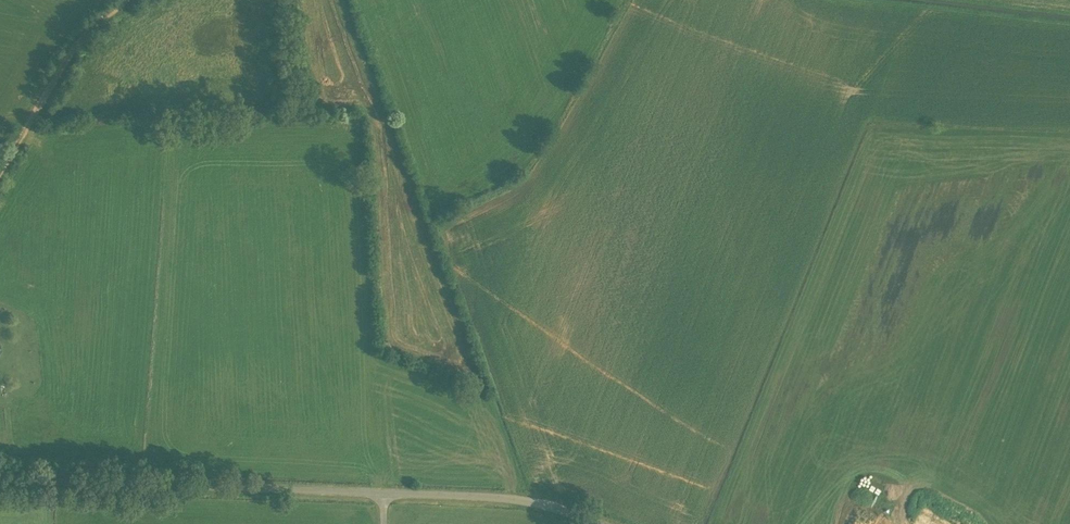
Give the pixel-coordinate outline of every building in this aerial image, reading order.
[(918,523),(942,523),(924,514),(918,523)]
